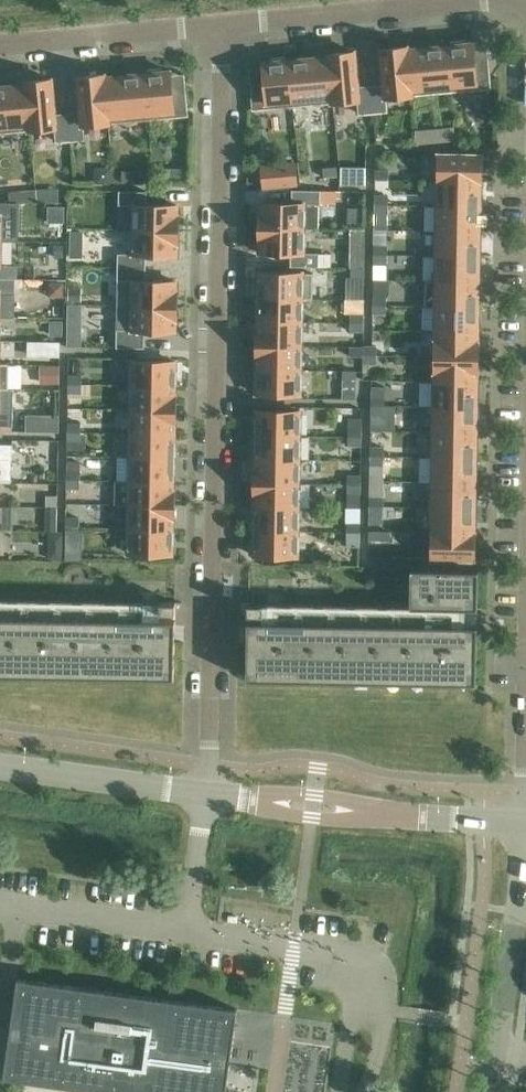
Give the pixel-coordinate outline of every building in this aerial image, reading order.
[(449,45),(445,45),(450,91),(490,87),(487,59),(486,59),(486,61),(474,63),(472,43),(465,43),(464,39),(449,41),(449,45)] [(445,45),(407,49),(411,94),(450,91),(445,45)] [(383,85),(370,86),(373,112),(386,111),(385,97),(411,94),(407,49),(407,46),(380,48),(383,85)] [(354,51),(327,53),(327,56),(331,102),(358,99),(359,113),(373,112),(370,86),(357,87),(354,51)] [(252,80),(250,80),(253,109),(293,105),(289,59),(285,60),(284,56),(269,57),(270,61),(262,62),(264,81),(252,83),(252,80)] [(327,56),(289,59),(293,105),(331,102),(327,56)] [(147,73),(143,73),(147,119),(187,115),(184,87),(183,87),(183,89),(171,90),(170,71),(162,71),(162,67),(147,69),(147,73)] [(143,73),(105,76),(109,122),(147,119),(143,73)] [(81,113),(68,114),(70,140),(84,139),(82,124),(109,122),(105,76),(104,74),(78,76),(81,113)] [(51,78),(24,81),(25,84),(29,129),(55,127),(57,141),(70,140),(68,114),(55,115),(51,78)] [(0,86),(0,132),(29,129),(25,84),(0,86)] [(453,125),(414,129),(416,144),(455,140),(453,125)] [(481,154),(438,153),(437,180),(480,181),(481,154)] [(293,162),(260,165),(262,187),(296,184),(293,162)] [(187,166),(162,166),(162,178),(187,179),(187,166)] [(336,166),(322,167),(323,176),(337,175),(336,166)] [(388,170),(374,170),(374,179),(388,179),(388,170)] [(64,189),(64,176),(16,176),(16,189),(64,189)] [(480,181),(437,180),(437,205),(479,205),(480,181)] [(48,211),(67,216),(72,195),(53,190),(48,211)] [(147,191),(119,190),(119,204),(134,205),(134,229),(177,230),(178,215),(177,215),(177,205),(172,205),(172,204),(171,204),(171,205),(165,205),(165,204),(164,204),(164,205),(146,204),(147,191)] [(259,213),(259,227),(302,228),(303,204),(318,204),(319,203),(334,203),(334,190),(291,190),(291,203),(273,203),(273,202),(272,202),(272,203),(266,203),(266,202),(265,202),(260,202),(260,213),(259,213)] [(388,195),(374,195),(374,204),(387,204),(388,195)] [(387,204),(374,204),(374,213),(387,213),(387,204)] [(479,205),(437,205),(436,230),(479,231),(479,226),(479,221),(479,205)] [(88,215),(88,237),(117,236),(117,214),(88,215)] [(259,227),(258,241),(259,241),(259,252),(264,252),(265,252),(271,252),(271,253),(272,253),(272,252),(290,252),(289,266),(317,266),(318,253),(302,252),(302,228),(259,227)] [(364,228),(352,227),(351,266),(364,266),(364,228)] [(133,253),(118,253),(117,266),(145,267),(145,254),(163,254),(163,255),(164,255),(164,254),(170,254),(170,255),(171,255),(171,254),(176,254),(177,244),(177,230),(134,229),(133,253)] [(479,231),(436,230),(436,255),(479,256),(479,241),(479,236),(479,231)] [(84,233),(70,232),(70,258),(83,258),(84,233)] [(373,243),(373,252),(386,252),(387,252),(387,243),(373,243)] [(386,252),(373,252),(373,261),(387,261),(386,252)] [(436,279),(425,279),(425,280),(478,281),(478,276),(478,271),(479,256),(436,255),(436,279)] [(145,267),(117,266),(117,280),(133,280),(132,305),(176,305),(176,291),(176,281),(171,281),(171,280),(170,280),(170,281),(163,281),(163,280),(162,280),(145,280),(145,267)] [(364,267),(350,267),(350,277),(364,277),(364,267)] [(314,273),(258,272),(258,298),(301,298),(313,298),(314,273)] [(478,281),(425,280),(424,305),(478,306),(478,291),(478,286),(478,281)] [(386,296),(372,295),(372,304),(386,305),(386,296)] [(301,298),(258,298),(257,321),(301,321),(301,298)] [(386,305),(372,304),(372,313),(386,313),(386,305)] [(132,329),(116,329),(116,343),(144,343),(144,330),(162,330),(169,330),(169,331),(170,331),(170,330),(175,330),(175,320),(176,320),(176,305),(132,305),(132,329)] [(478,306),(424,305),(424,306),(435,306),(435,330),(477,331),(477,326),(477,321),(478,306)] [(363,312),(349,312),(349,321),(363,322),(363,312)] [(63,320),(50,320),(50,334),(63,334),(63,320)] [(257,330),(256,344),(300,345),(301,321),(257,321),(257,330)] [(363,322),(349,321),(349,330),(363,331),(363,322)] [(477,331),(435,330),(434,356),(477,356),(478,341),(477,341),(477,336),(477,331)] [(60,341),(46,341),(46,355),(59,355),(60,341)] [(300,345),(256,344),(256,357),(257,358),(256,367),(300,368),(300,345)] [(372,346),(362,345),(362,346),(362,354),(376,355),(376,346),(372,346)] [(362,346),(349,346),(349,355),(362,355),(362,354),(362,346)] [(376,355),(362,354),(362,355),(362,363),(376,363),(376,355)] [(477,356),(434,356),(434,381),(476,382),(476,377),(477,372),(477,371),(477,356)] [(175,361),(131,360),(131,385),(175,386),(175,361)] [(8,388),(8,364),(0,364),(0,388),(8,388)] [(59,365),(49,365),(49,382),(59,382),(59,365)] [(300,368),(256,367),(256,392),(300,393),(300,368)] [(342,370),(342,386),(355,387),(356,371),(342,370)] [(81,374),(68,374),(68,384),(81,384),(81,374)] [(476,382),(434,381),(433,406),(476,407),(476,392),(476,386),(476,382)] [(81,384),(68,384),(68,393),(81,393),(81,384)] [(175,386),(131,385),(131,408),(175,409),(175,395),(174,395),(175,386)] [(384,396),(371,396),(370,405),(384,405),(384,396)] [(384,405),(370,405),(370,414),(384,414),(384,405)] [(476,407),(433,406),(433,431),(476,432),(476,427),(476,422),(476,407)] [(175,409),(131,408),(130,432),(174,432),(174,423),(175,423),(175,409)] [(299,411),(256,410),(255,436),(299,437),(299,411)] [(12,426),(12,411),(0,411),(0,426),(12,426)] [(361,419),(348,418),(348,432),(361,432),(361,419)] [(80,422),(67,422),(67,432),(80,432),(80,422)] [(476,432),(433,431),(433,456),(475,457),(475,442),(475,437),(476,432)] [(80,432),(67,432),(67,441),(80,441),(80,432)] [(174,432),(130,432),(130,456),(173,457),(174,432)] [(361,432),(348,432),(348,445),(361,445),(361,432)] [(299,437),(255,436),(255,459),(298,460),(299,437)] [(11,459),(12,444),(0,444),(0,459),(11,459)] [(383,446),(370,446),(370,455),(383,455),(383,446)] [(383,455),(370,455),(369,464),(383,464),(383,455)] [(173,457),(130,456),(129,481),(173,481),(173,457)] [(475,457),(433,456),(432,481),(475,482),(475,477),(475,472),(475,457)] [(254,468),(254,482),(298,483),(298,460),(255,459),(255,468),(254,468)] [(80,470),(67,470),(67,479),(80,479),(80,470)] [(360,475),(347,475),(347,484),(360,484),(360,475)] [(80,479),(67,479),(67,489),(80,489),(80,479)] [(173,481),(129,481),(129,504),(173,505),(173,491),(173,481)] [(475,482),(432,481),(432,507),(474,507),(475,492),(475,487),(475,482)] [(254,482),(254,496),(254,505),(298,506),(298,483),(254,482)] [(360,484),(347,484),(347,493),(360,493),(360,484)] [(382,495),(369,495),(369,504),(382,504),(382,495)] [(173,505),(129,504),(129,527),(172,528),(173,518),(173,505)] [(382,504),(369,504),(369,513),(382,513),(382,504)] [(298,506),(254,505),(254,529),(297,529),(298,506)] [(474,507),(432,507),(431,531),(474,532),(474,527),(474,522),(474,507)] [(80,517),(66,517),(66,526),(79,526),(80,517)] [(359,523),(346,522),(346,534),(360,534),(360,523),(359,523)] [(172,528),(129,527),(128,552),(172,553),(172,528)] [(297,529),(254,529),(253,555),(297,555),(297,529)] [(368,530),(368,539),(382,540),(382,531),(368,530)] [(474,532),(431,531),(431,558),(474,559),(474,543),(474,537),(474,532)] [(360,534),(346,534),(346,546),(359,546),(360,534)] [(80,551),(66,551),(66,560),(80,560),(80,551)] [(247,621),(246,678),(476,683),(477,625),(477,607),(478,569),(411,568),(410,606),(262,603),(248,603),(247,613),(247,621)] [(174,677),(174,640),(174,625),(175,620),(175,612),(175,601),(160,601),(0,598),(0,674),(174,677)] [(9,1033),(11,1033),(49,1038),(44,1074),(90,1080),(176,1091),(225,1091),(229,1063),(232,1038),(235,1021),(236,1010),(237,1008),(17,977),(9,1033)]
